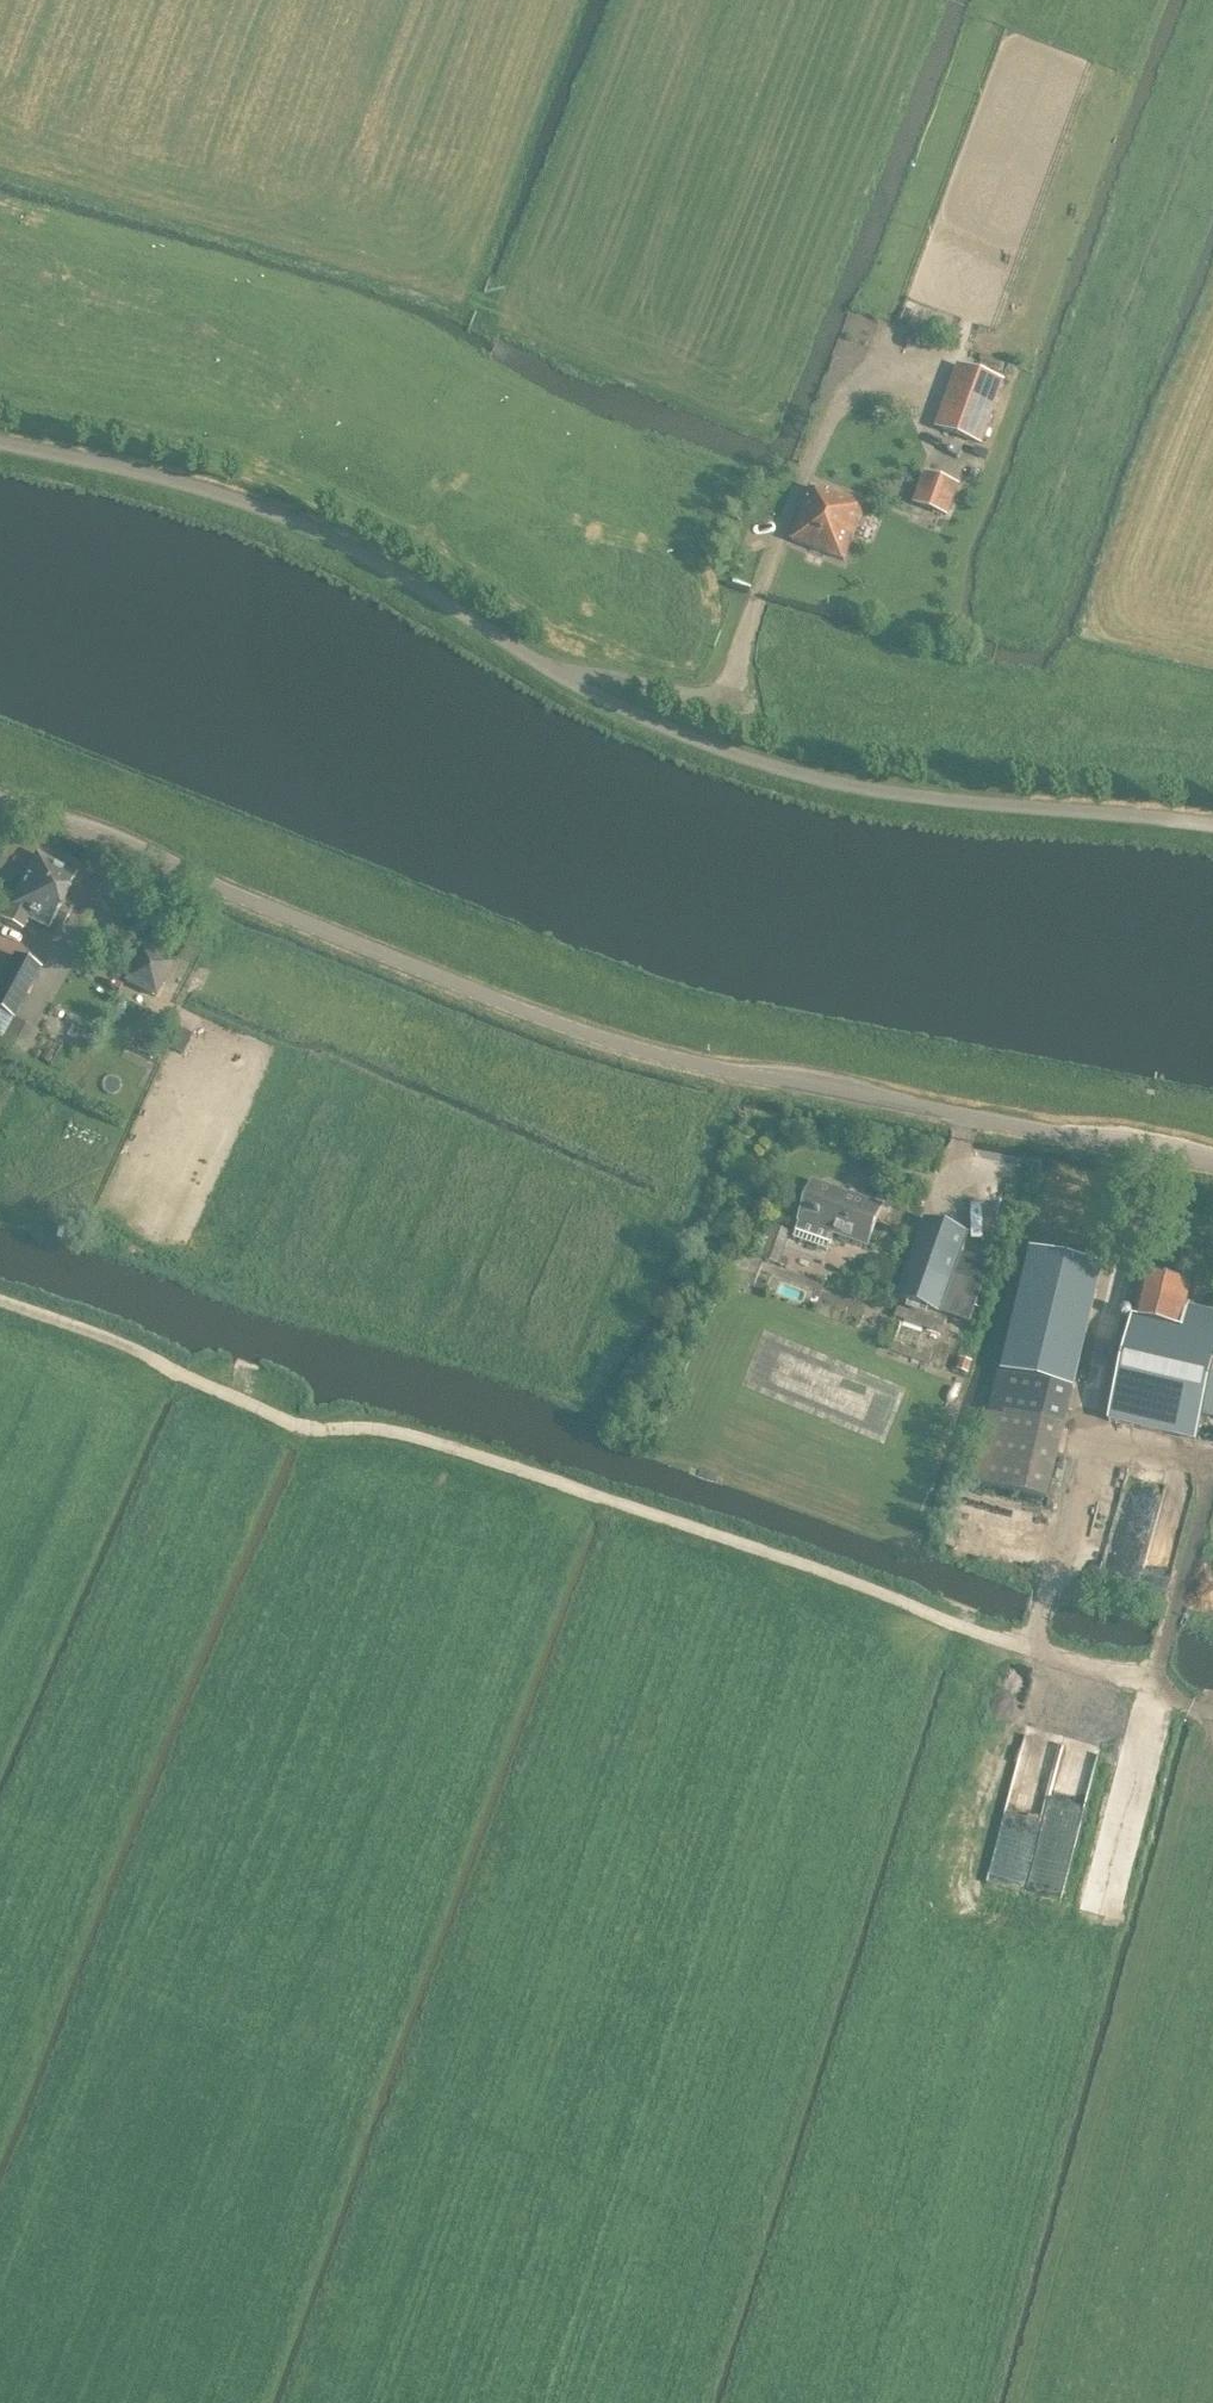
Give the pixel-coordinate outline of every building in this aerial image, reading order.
[(981,444),(1003,381),(957,364),(935,428),(981,444)] [(960,482),(925,469),(914,500),(949,512),(960,482)] [(862,503),(825,489),(823,494),(807,488),(788,539),(840,559),(862,503)] [(49,927),(54,917),(63,920),(67,911),(59,907),(76,873),(36,852),(8,906),(49,927)] [(156,994),(172,962),(142,946),(125,979),(156,994)] [(14,1015),(30,1024),(41,1002),(25,995),(41,966),(26,959),(15,953),(0,981),(0,1010),(13,1017),(14,1015)] [(23,1060),(38,1031),(14,1017),(0,1041),(0,1047),(23,1060)] [(179,1027),(171,1047),(183,1052),(191,1033),(179,1027)] [(49,1061),(54,1053),(46,1048),(41,1057),(49,1061)] [(874,1224),(880,1209),(847,1197),(848,1194),(814,1181),(807,1201),(795,1238),(827,1249),(833,1233),(867,1245),(874,1224)] [(1004,1236),(1009,1221),(996,1216),(991,1232),(1004,1236)] [(908,1299),(905,1307),(916,1310),(926,1313),(928,1307),(940,1311),(940,1310),(970,1320),(990,1262),(961,1251),(967,1233),(944,1225),(925,1219),(898,1296),(908,1299)] [(767,1224),(759,1248),(780,1256),(789,1232),(767,1224)] [(998,1370),(972,1479),(1047,1497),(1073,1388),(1096,1292),(1092,1291),(1098,1263),(1032,1248),(1003,1371),(998,1370)] [(749,1293),(761,1260),(738,1251),(726,1285),(749,1293)] [(1154,1429),(1194,1438),(1200,1409),(1212,1412),(1212,1316),(1184,1309),(1191,1282),(1144,1272),(1122,1364),(1121,1364),(1109,1418),(1154,1430),(1154,1429)] [(898,1304),(894,1315),(940,1331),(944,1319),(926,1313),(916,1310),(905,1307),(898,1304)] [(955,1366),(967,1369),(970,1360),(959,1356),(955,1366)] [(1000,1840),(990,1876),(1059,1895),(1073,1845),(1040,1836),(1036,1850),(1000,1840)]
